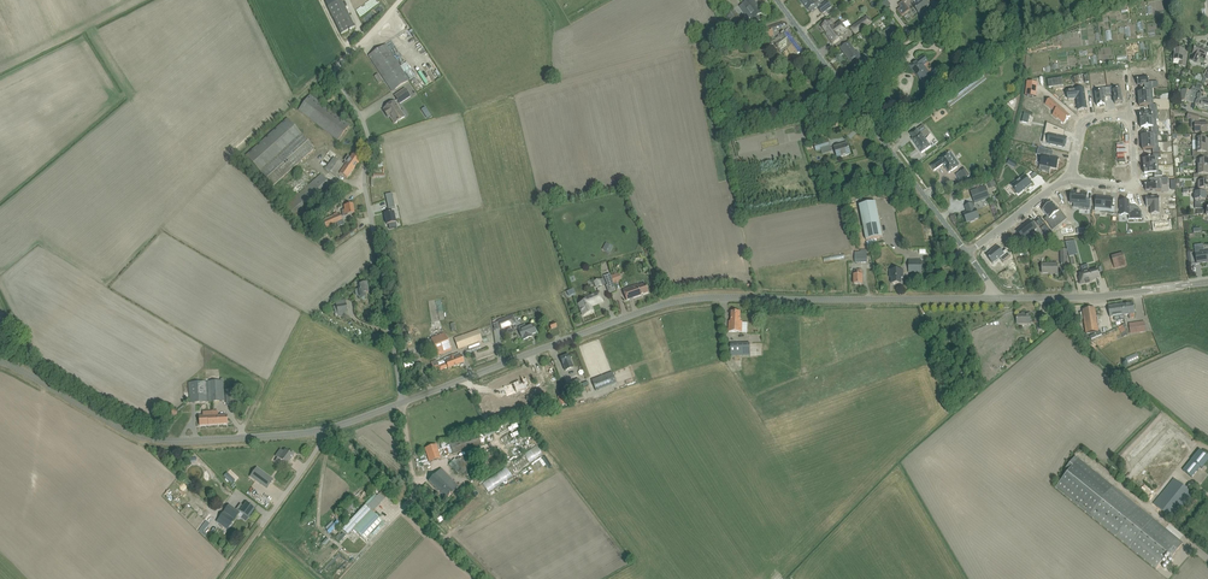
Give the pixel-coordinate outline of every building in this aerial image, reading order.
[(328,6),(333,17),(339,29),(341,34),(355,28),(352,22),(347,11),(341,0),(325,0),(328,6)] [(759,8),(758,6),(753,0),(749,0),(740,7),(743,11),(746,9),(752,16),(748,19),(750,17),(755,23),(760,19),(758,16),(762,12),(759,8)] [(808,10),(808,9),(810,12),(817,7),(818,8),(822,14),(827,10),(831,7),(827,1),(826,2),(823,4),(821,5),(819,2),(820,0),(800,0),(808,10)] [(915,3),(912,5),(915,9),(919,14),(923,11),(922,10),(929,5),(925,0),(913,0),(915,3)] [(901,7),(897,10),(902,16),(906,13),(901,7),(905,4),(902,1),(899,4),(901,7)] [(743,22),(735,10),(727,16),(735,28),(743,22)] [(872,22),(869,18),(868,18),(867,16),(857,23),(858,23),(851,28),(855,34),(866,26),(872,22)] [(846,29),(842,24),(841,22),(835,26),(830,20),(822,27),(827,34),(826,34),(833,44),(842,37),(840,34),(846,29)] [(766,38),(773,35),(770,27),(763,30),(766,38)] [(775,42),(776,43),(781,50),(786,46),(793,55),(792,56),(793,57),(794,56),(795,58),(798,56),(802,52),(787,32),(782,35),(780,37),(780,38),(775,42)] [(935,42),(939,47),(940,48),(948,41),(944,35),(935,42)] [(863,60),(860,55),(859,54),(858,55),(849,43),(842,48),(844,51),(845,51),(846,53),(844,54),(850,62),(853,59),(857,65),(863,60)] [(409,80),(386,44),(368,55),(392,91),(409,80)] [(1199,58),(1205,60),(1202,65),(1207,68),(1207,66),(1207,56),(1207,55),(1207,51),(1196,45),(1192,54),(1193,54),(1190,60),(1197,63),(1199,58)] [(1186,67),(1187,60),(1188,54),(1183,53),(1184,50),(1175,49),(1175,51),(1174,51),(1174,53),(1175,53),(1174,55),(1173,60),(1179,61),(1179,66),(1186,67)] [(1089,51),(1081,51),(1081,66),(1089,65),(1089,51)] [(910,66),(914,72),(915,71),(917,74),(923,83),(932,76),(924,65),(929,62),(924,56),(922,57),(910,66)] [(379,83),(382,80),(377,74),(374,76),(379,83)] [(1143,78),(1137,78),(1138,85),(1144,85),(1144,89),(1152,88),(1152,89),(1158,88),(1158,82),(1149,82),(1148,77),(1147,77),(1147,76),(1143,77),(1143,78)] [(1025,95),(1036,96),(1038,83),(1027,82),(1025,95)] [(1120,86),(1107,88),(1109,96),(1114,96),(1115,104),(1123,103),(1122,101),(1123,101),(1123,98),(1122,98),(1120,86)] [(1192,86),(1191,90),(1190,90),(1190,92),(1182,90),(1178,89),(1177,94),(1181,95),(1179,101),(1188,103),(1189,101),(1192,102),(1195,91),(1196,87),(1192,86)] [(411,96),(410,95),(411,94),(408,89),(406,90),(405,88),(395,95),(400,103),(411,96)] [(1107,88),(1095,90),(1097,107),(1100,106),(1100,107),(1104,107),(1104,106),(1105,105),(1104,97),(1109,96),(1107,88)] [(1145,93),(1138,93),(1139,100),(1153,99),(1152,89),(1152,88),(1144,89),(1145,93)] [(1084,89),(1067,91),(1068,100),(1076,98),(1078,110),(1087,109),(1084,89)] [(1204,106),(1207,107),(1207,99),(1206,99),(1207,97),(1201,95),(1199,95),(1200,92),(1195,91),(1192,102),(1196,103),(1195,105),(1204,107),(1204,106)] [(338,140),(346,129),(350,124),(310,94),(306,99),(298,110),(338,140)] [(1050,99),(1045,104),(1055,112),(1053,115),(1057,119),(1058,118),(1064,124),(1070,117),(1064,111),(1065,111),(1050,99)] [(1153,99),(1139,100),(1139,107),(1149,106),(1149,110),(1157,109),(1157,105),(1154,105),(1153,99)] [(401,119),(405,117),(394,101),(384,108),(385,109),(383,110),(387,115),(389,113),(395,123),(394,123),(395,123),(398,121),(398,122),(399,121),(401,119)] [(1150,113),(1140,114),(1140,122),(1140,121),(1157,120),(1158,120),(1157,109),(1149,110),(1150,113)] [(1030,116),(1024,113),(1022,122),(1026,123),(1027,120),(1029,121),(1030,116)] [(1187,118),(1195,120),(1195,123),(1195,132),(1207,132),(1207,123),(1199,123),(1199,121),(1200,117),(1188,114),(1187,118)] [(301,134),(287,118),(246,155),(260,171),(301,134)] [(1141,123),(1140,123),(1140,126),(1141,126),(1141,128),(1151,128),(1151,131),(1159,131),(1159,127),(1157,127),(1157,120),(1140,121),(1140,122),(1141,123)] [(1047,123),(1044,134),(1049,135),(1047,144),(1065,148),(1067,138),(1064,138),(1058,136),(1059,128),(1047,123)] [(913,138),(912,139),(921,153),(931,146),(925,138),(930,134),(927,129),(921,133),(920,134),(916,129),(910,134),(913,138)] [(1142,139),(1141,140),(1141,143),(1158,142),(1158,135),(1159,135),(1159,131),(1151,131),(1151,135),(1142,136),(1142,139)] [(273,185),(314,148),(302,135),(261,172),(273,185)] [(1207,145),(1207,138),(1205,138),(1205,135),(1192,135),(1192,141),(1197,141),(1197,146),(1207,145)] [(832,151),(831,147),(829,139),(814,144),(816,152),(821,151),(822,155),(832,151)] [(1158,142),(1141,143),(1141,147),(1142,147),(1143,150),(1152,150),(1153,154),(1161,153),(1160,149),(1159,149),(1158,142)] [(837,158),(845,156),(850,154),(847,144),(842,146),(838,147),(837,146),(834,147),(837,158)] [(1193,156),(1205,156),(1205,153),(1207,153),(1207,145),(1197,146),(1197,150),(1192,150),(1192,156),(1193,156)] [(1039,148),(1037,155),(1042,156),(1039,170),(1049,172),(1050,167),(1056,169),(1059,159),(1052,157),(1053,151),(1039,148)] [(947,153),(939,159),(939,160),(931,166),(934,171),(943,165),(949,173),(957,167),(947,153)] [(353,154),(351,157),(348,155),(344,160),(347,162),(339,173),(347,179),(361,159),(353,154)] [(1143,162),(1142,162),(1143,166),(1144,166),(1144,167),(1159,166),(1158,159),(1161,159),(1161,154),(1153,155),(1153,159),(1143,160),(1143,162)] [(1198,167),(1207,167),(1207,160),(1207,156),(1205,156),(1193,156),(1194,161),(1196,161),(1198,162),(1198,167)] [(325,168),(335,175),(343,164),(334,157),(325,168)] [(1144,167),(1144,174),(1154,173),(1154,177),(1162,177),(1162,172),(1159,172),(1159,166),(1144,167)] [(1194,178),(1207,178),(1207,175),(1207,167),(1198,167),(1198,173),(1196,174),(1194,174),(1194,178)] [(960,171),(965,179),(970,176),(964,168),(960,171)] [(297,220),(333,188),(321,174),(284,206),(297,220)] [(1025,176),(1012,186),(1018,194),(1031,184),(1025,176)] [(1145,186),(1144,186),(1145,190),(1146,190),(1146,191),(1161,190),(1161,185),(1168,184),(1168,178),(1149,179),(1150,183),(1145,184),(1145,186)] [(1207,178),(1194,178),(1194,182),(1196,182),(1198,184),(1198,189),(1203,189),(1207,189),(1207,182),(1207,178)] [(985,186),(970,192),(974,201),(975,203),(981,201),(989,198),(985,186)] [(1190,191),(1190,193),(1193,193),(1195,195),(1195,200),(1195,209),(1201,209),(1201,203),(1203,203),(1204,202),(1204,200),(1206,200),(1206,193),(1203,193),(1203,189),(1198,189),(1190,189),(1190,191)] [(1071,192),(1070,203),(1074,203),(1080,204),(1079,209),(1090,209),(1091,200),(1086,199),(1087,194),(1080,193),(1080,192),(1080,193),(1077,192),(1077,193),(1071,192)] [(392,193),(385,195),(387,201),(388,206),(394,204),(393,199),(392,193)] [(1096,197),(1095,208),(1101,208),(1101,212),(1115,213),(1115,207),(1111,206),(1112,198),(1096,197)] [(1159,197),(1146,198),(1147,207),(1150,207),(1151,215),(1159,214),(1159,206),(1160,206),(1159,197)] [(382,200),(374,202),(376,208),(384,205),(382,200)] [(1129,201),(1120,201),(1120,215),(1128,215),(1129,220),(1142,220),(1142,212),(1137,206),(1131,206),(1131,207),(1129,207),(1129,206),(1129,201)] [(882,237),(876,202),(859,205),(866,240),(882,237)] [(1052,202),(1042,210),(1047,217),(1044,219),(1050,226),(1058,219),(1061,223),(1066,219),(1057,208),(1052,202)] [(343,215),(348,214),(354,213),(353,204),(347,205),(344,205),(344,209),(342,210),(343,215)] [(965,206),(967,212),(964,214),(967,222),(970,221),(970,222),(974,221),(974,220),(979,218),(976,209),(974,210),(972,204),(965,206)] [(390,213),(385,214),(387,224),(388,224),(389,229),(397,227),(396,222),(394,212),(390,213)] [(343,220),(340,213),(323,221),(326,227),(343,220)] [(1030,221),(1018,230),(1022,234),(1023,233),(1025,237),(1036,228),(1030,221)] [(1155,231),(1170,229),(1169,222),(1154,224),(1155,231)] [(1074,241),(1065,242),(1069,257),(1069,255),(1077,253),(1075,245),(1074,241)] [(607,243),(604,250),(610,253),(613,246),(607,243)] [(991,252),(987,256),(993,263),(999,258),(1003,262),(1011,256),(1006,249),(1002,252),(998,247),(991,252)] [(867,262),(867,249),(860,250),(860,251),(854,252),(855,262),(867,262)] [(1195,251),(1196,253),(1195,253),(1196,258),(1197,264),(1206,262),(1206,261),(1207,261),(1207,251),(1199,253),(1199,251),(1195,251)] [(1126,265),(1124,259),(1123,253),(1111,256),(1113,262),(1114,268),(1126,265)] [(921,261),(909,261),(909,272),(921,272),(921,261)] [(1058,274),(1058,270),(1058,264),(1048,264),(1042,264),(1042,267),(1041,267),(1041,268),(1042,268),(1042,273),(1053,273),(1053,274),(1058,274)] [(1080,277),(1078,277),(1080,284),(1085,282),(1086,283),(1089,282),(1089,281),(1092,281),(1091,279),(1093,279),(1095,278),(1100,277),(1099,274),(1098,269),(1090,272),(1089,269),(1082,270),(1082,272),(1079,273),(1080,277)] [(863,284),(863,278),(863,274),(862,274),(862,270),(857,270),(854,270),(854,274),(854,278),(854,284),(863,284)] [(901,284),(901,278),(903,278),(903,270),(890,270),(890,278),(892,278),(892,284),(901,284)] [(619,273),(610,275),(613,283),(613,284),(622,281),(619,273)] [(610,274),(604,276),(607,285),(613,283),(610,275),(610,274)] [(603,286),(602,286),(606,284),(603,278),(600,279),(593,282),(596,289),(603,286)] [(356,291),(355,291),(356,295),(359,297),(359,299),(361,299),(367,298),(366,293),(369,292),(367,283),(361,284),(360,284),(361,289),(356,290),(356,291)] [(623,290),(624,295),(627,300),(648,293),(645,284),(640,286),(639,286),(639,284),(623,290)] [(604,302),(600,291),(584,297),(586,301),(577,304),(582,317),(595,312),(592,306),(604,302)] [(345,299),(335,301),(338,317),(347,316),(346,311),(347,311),(345,299)] [(1122,304),(1124,315),(1129,315),(1129,319),(1134,318),(1134,314),(1135,314),(1133,303),(1122,304)] [(1110,317),(1124,315),(1122,304),(1108,307),(1110,317)] [(1098,332),(1096,314),(1095,308),(1083,310),(1086,334),(1098,332)] [(740,321),(740,318),(740,312),(732,312),(731,321),(729,321),(729,332),(742,333),(743,322),(740,321)] [(1017,315),(1017,321),(1017,324),(1030,324),(1030,320),(1030,314),(1025,314),(1024,315),(1017,315)] [(508,316),(498,320),(498,321),(499,322),(501,328),(501,329),(512,325),(510,319),(509,317),(508,316)] [(1145,331),(1144,322),(1129,323),(1130,333),(1145,331)] [(533,324),(526,327),(525,325),(523,325),(519,327),(519,329),(519,330),(522,338),(523,338),(523,340),(532,336),(531,334),(532,333),(532,334),(536,333),(533,324)] [(1125,324),(1119,327),(1123,337),(1129,334),(1125,324)] [(454,338),(456,344),(458,349),(482,340),(480,335),(479,330),(458,337),(454,338)] [(452,350),(445,333),(431,338),(438,355),(452,350)] [(1026,342),(1029,346),(1039,337),(1036,334),(1026,342)] [(750,355),(749,343),(731,344),(731,356),(750,355)] [(453,355),(449,357),(450,360),(451,364),(456,361),(458,365),(464,362),(462,356),(460,356),(459,353),(453,355)] [(1130,365),(1141,359),(1138,353),(1127,358),(1130,365)] [(560,358),(562,364),(563,366),(563,365),(565,371),(573,368),(571,362),(571,360),(568,355),(560,358)] [(437,360),(431,362),(433,369),(439,367),(440,370),(448,368),(448,369),(458,365),(456,361),(451,364),(450,360),(449,357),(444,359),(445,360),(438,362),(438,363),(437,360)] [(592,381),(596,391),(616,383),(612,372),(592,381)] [(544,402),(535,376),(530,378),(539,404),(544,402)] [(224,401),(223,380),(223,378),(220,378),(220,381),(206,381),(207,402),(212,402),(224,401)] [(514,382),(502,387),(504,391),(507,390),(509,395),(525,388),(521,379),(514,382)] [(570,383),(574,395),(584,392),(581,386),(579,379),(570,383)] [(207,402),(206,381),(189,382),(190,403),(207,402)] [(226,390),(227,405),(234,405),(233,390),(226,390)] [(558,397),(561,406),(568,403),(565,394),(558,397)] [(199,416),(200,426),(213,425),(212,411),(203,412),(203,416),(200,416),(199,416)] [(228,424),(227,418),(227,415),(218,416),(217,411),(212,411),(213,425),(228,424)] [(507,411),(496,414),(497,419),(509,415),(507,411)] [(483,444),(488,443),(487,440),(500,436),(497,428),(480,433),(483,444)] [(453,454),(481,445),(478,434),(449,443),(453,454)] [(425,448),(429,462),(441,458),(436,444),(425,448)] [(489,492),(545,456),(538,445),(524,455),(523,454),(520,456),(522,459),(483,484),(489,492)] [(278,458),(275,461),(278,463),(280,460),(285,463),(287,465),(294,456),(293,456),(295,453),(290,450),(288,452),(285,450),(284,452),(280,449),(275,456),(278,458)] [(1183,471),(1191,478),(1200,468),(1202,469),(1207,461),(1207,456),(1200,450),(1183,471)] [(478,459),(473,453),(469,458),(473,463),(478,459)] [(457,460),(455,459),(450,465),(458,473),(460,471),(463,474),(473,464),(466,456),(457,460)] [(1183,543),(1076,456),(1064,471),(1067,473),(1056,488),(1156,569),(1168,555),(1171,558),(1183,543)] [(257,468),(250,476),(262,485),(269,477),(257,468)] [(446,499),(450,495),(459,486),(446,472),(442,468),(429,481),(446,499)] [(281,485),(287,477),(282,472),(276,480),(281,485)] [(1193,494),(1173,478),(1153,503),(1172,519),(1193,494)] [(227,530),(234,520),(240,512),(248,517),(255,509),(247,503),(244,507),(241,504),(236,510),(229,505),(228,507),(224,512),(216,522),(227,530)] [(351,503),(342,513),(345,516),(355,506),(351,503)] [(370,507),(373,512),(380,508),(377,503),(370,507)] [(353,529),(365,540),(378,526),(382,521),(371,511),(353,529)] [(339,534),(335,538),(340,542),(346,535),(344,533),(341,536),(339,534)] [(330,539),(324,544),(328,547),(333,542),(330,539)]
